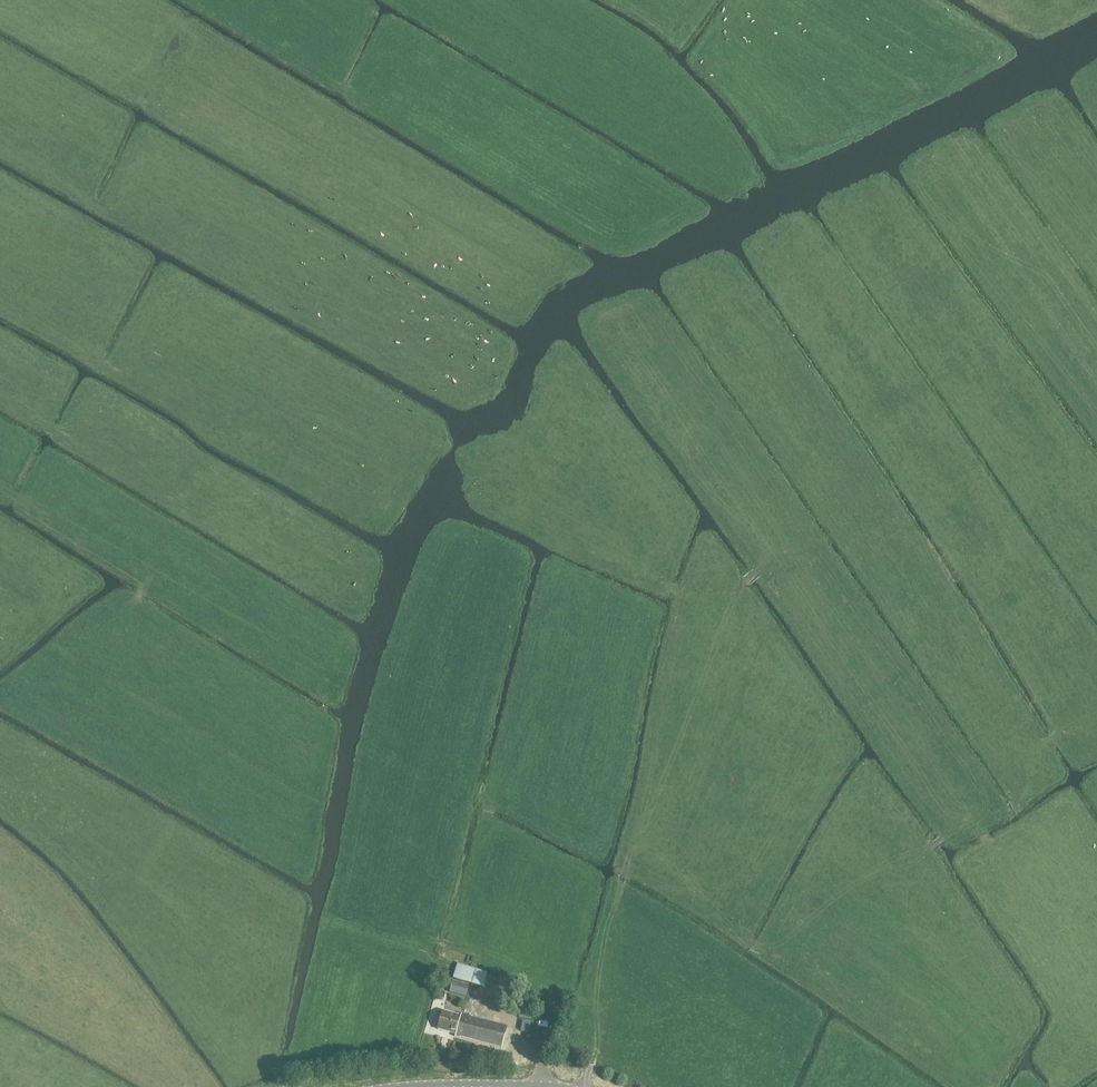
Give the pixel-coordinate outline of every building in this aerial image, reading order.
[(457,964),(453,979),(483,988),(487,973),(457,964)] [(467,991),(469,985),(452,982),(451,987),(449,993),(466,997),(467,991)] [(491,1000),(491,996),(488,993),(485,991),(481,990),(479,990),(477,991),(474,993),(472,996),(471,1000),(472,1004),(475,1008),(478,1010),(481,1010),(485,1009),(488,1007),(490,1004),(491,1000)] [(461,1016),(443,1011),(438,1029),(456,1034),(455,1036),(501,1048),(507,1027),(462,1014),(461,1016)] [(530,1031),(531,1021),(523,1020),(522,1030),(530,1031)]
